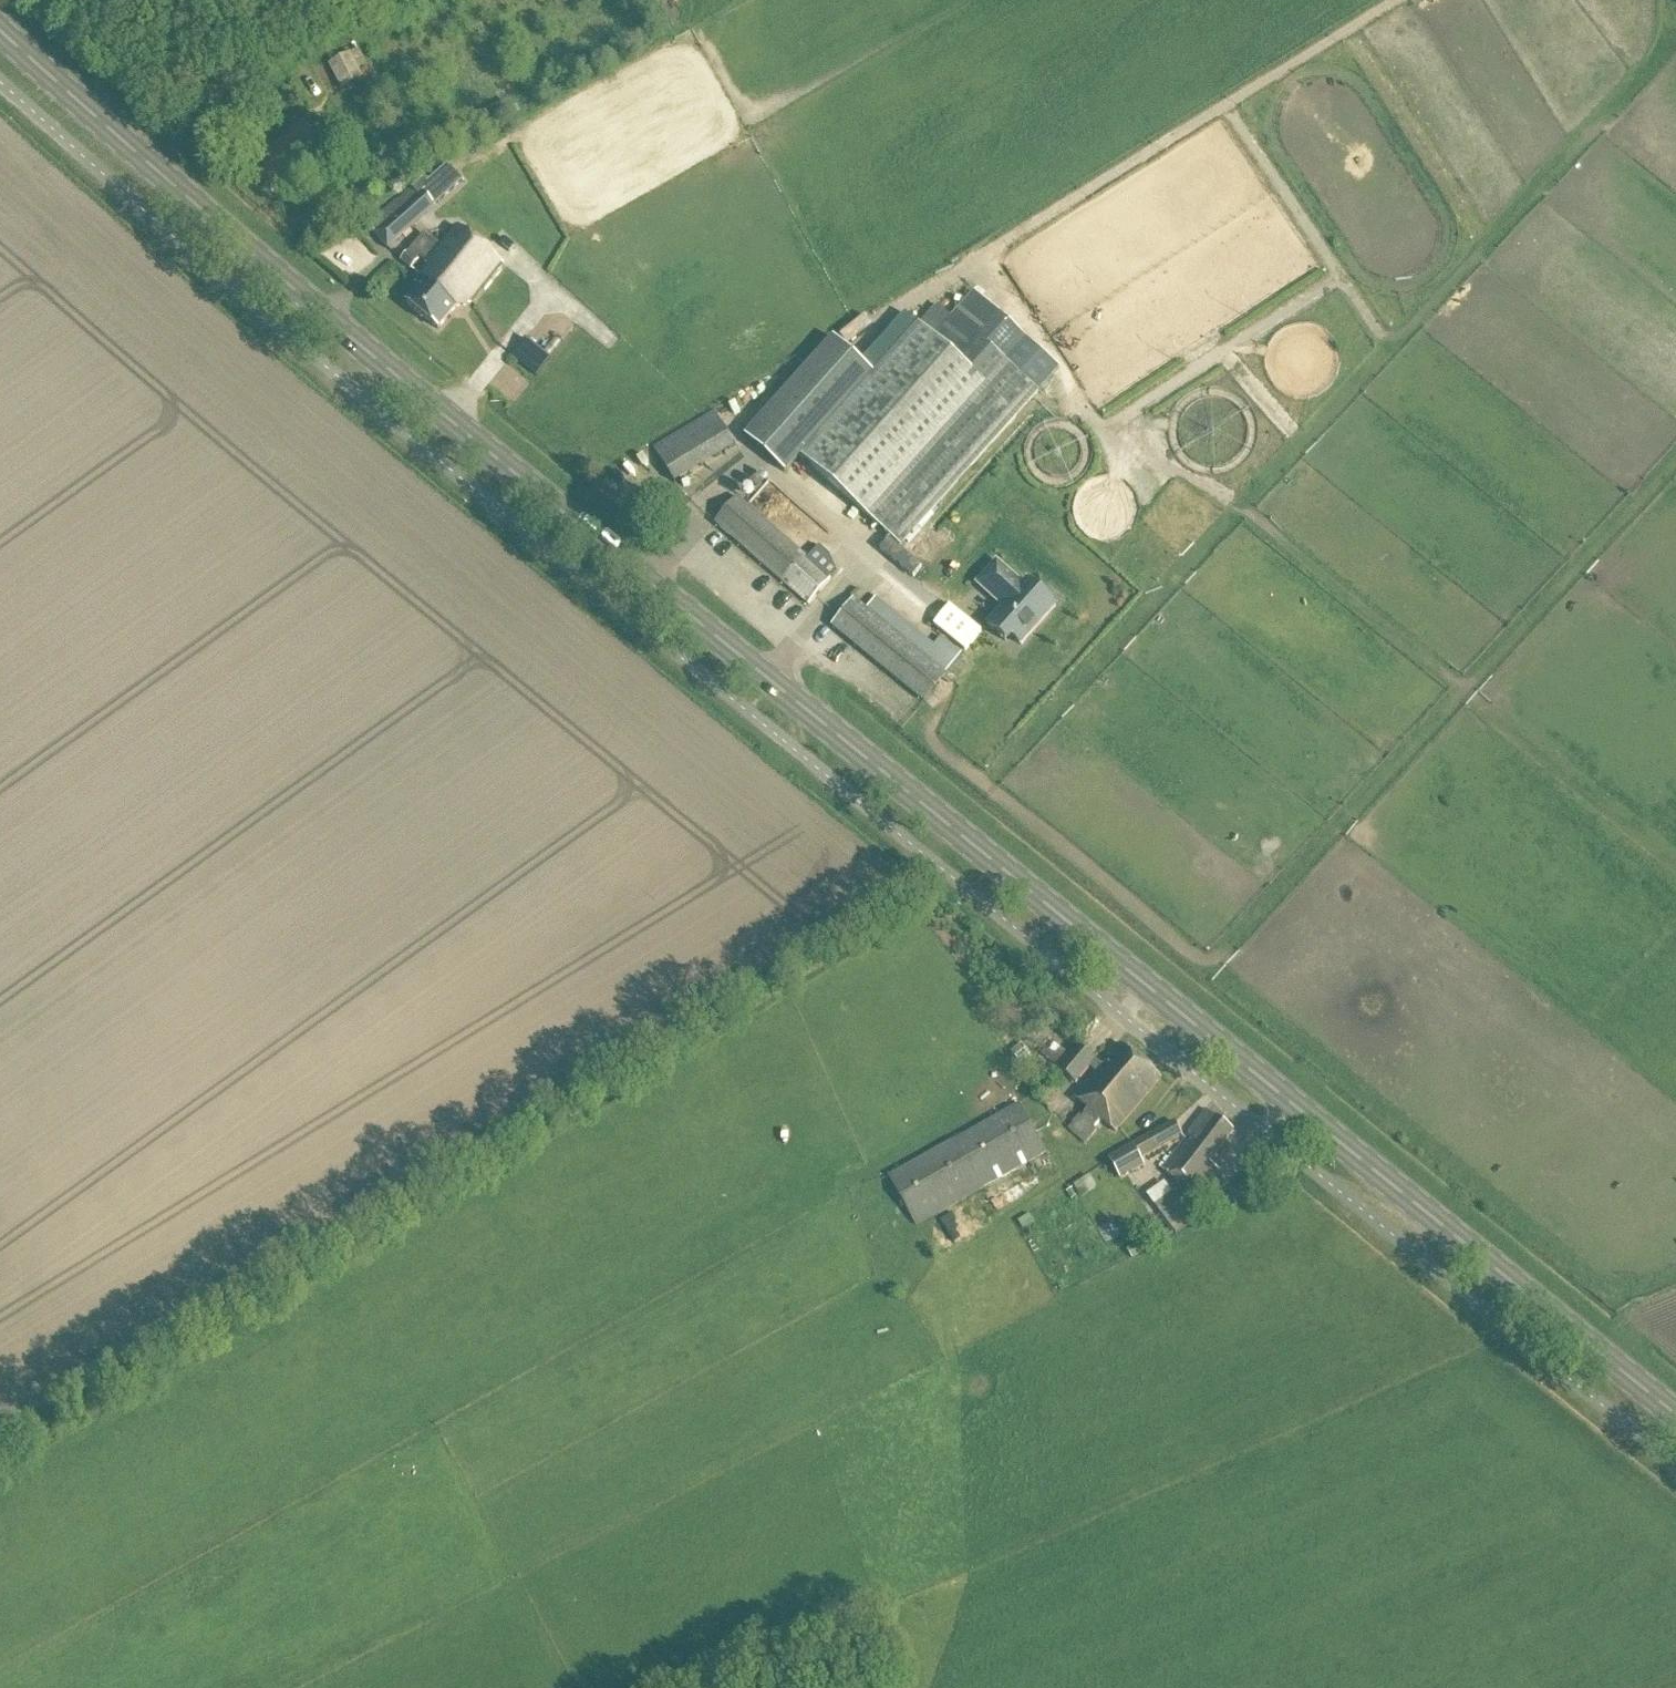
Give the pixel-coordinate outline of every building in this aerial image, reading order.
[(371,76),(359,51),(329,66),(342,91),(371,76)] [(295,174),(323,149),(299,123),(247,169),(266,190),(290,168),(295,174)] [(396,201),(371,224),(377,231),(373,235),(387,251),(463,184),(448,167),(427,186),(423,182),(412,192),(418,198),(404,210),(396,201)] [(468,310),(502,268),(456,231),(425,271),(426,272),(413,288),(417,291),(404,307),(437,333),(456,310),(468,310)] [(411,273),(420,261),(409,253),(400,264),(411,273)] [(1024,341),(998,318),(973,295),(932,342),(917,329),(875,376),(800,461),(899,549),(1036,395),(1013,375),(1034,352),(1023,343),(1024,341)] [(787,475),(800,461),(875,376),(834,339),(791,387),(745,438),(787,475)] [(714,412),(653,449),(675,484),(735,448),(714,412)] [(808,609),(830,583),(737,502),(714,526),(808,609)] [(1019,647),(1054,608),(1025,583),(1021,587),(995,564),(975,586),(1001,609),(986,627),(1004,643),(1009,638),(1019,647)] [(923,703),(944,677),(851,602),(830,628),(923,703)] [(951,608),(934,628),(966,653),(982,633),(951,608)] [(931,648),(922,659),(945,677),(954,666),(931,648)] [(1089,1068),(1094,1072),(1100,1065),(1078,1047),(1071,1056),(1051,1039),(1038,1054),(1075,1085),(1089,1068)] [(1116,1131),(1160,1078),(1121,1045),(1111,1057),(1109,1055),(1074,1097),(1116,1131)] [(954,1140),(888,1178),(916,1228),(1046,1154),(1019,1106),(955,1142),(954,1140)] [(1193,1129),(1164,1165),(1161,1168),(1198,1198),(1221,1170),(1216,1166),(1207,1159),(1231,1130),(1205,1109),(1190,1127),(1193,1129)] [(1101,1120),(1089,1111),(1082,1120),(1079,1117),(1067,1131),(1085,1146),(1096,1132),(1093,1130),(1101,1120)] [(1182,1137),(1174,1123),(1108,1159),(1120,1181),(1144,1167),(1140,1161),(1182,1137)] [(1155,1207),(1175,1236),(1192,1224),(1172,1195),(1155,1207)] [(1139,1246),(1128,1253),(1133,1261),(1144,1255),(1139,1246)]
